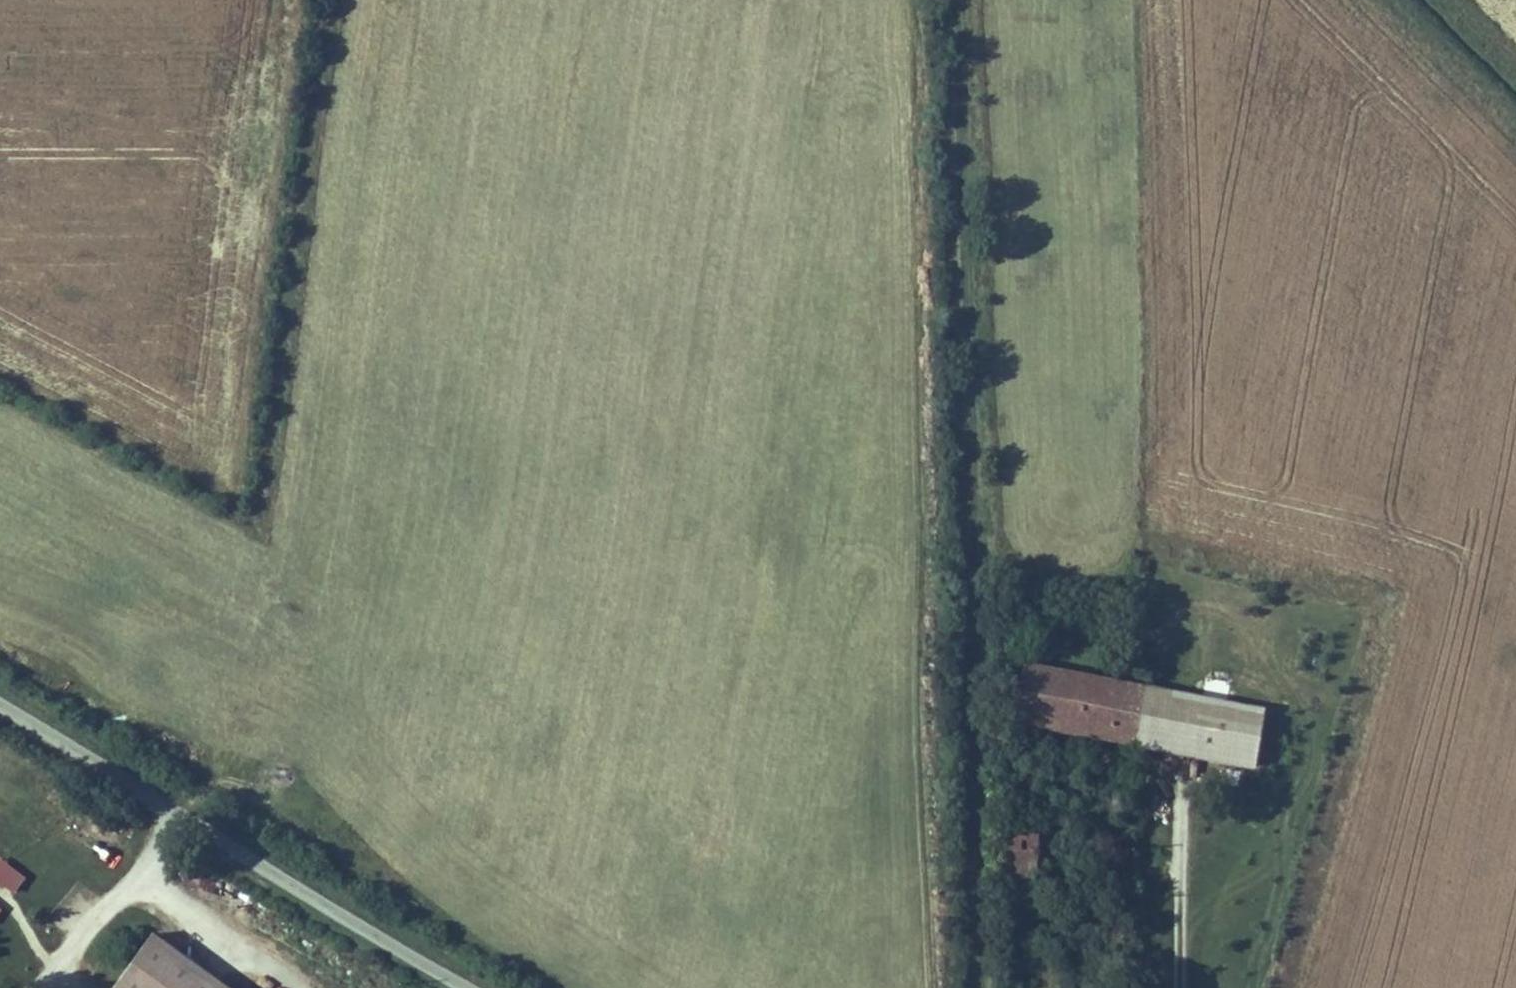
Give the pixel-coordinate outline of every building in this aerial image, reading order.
[(992,711),(1115,735),(1130,677),(1007,654),(992,711)] [(1130,677),(1115,735),(1199,752),(1209,693),(1130,677)] [(1245,700),(1209,693),(1199,752),(1235,760),(1245,700)] [(1015,823),(980,821),(981,871),(1014,871),(1015,823)] [(14,895),(26,879),(0,860),(0,885),(14,895)] [(134,919),(96,972),(119,987),(219,987),(223,983),(134,919)]
